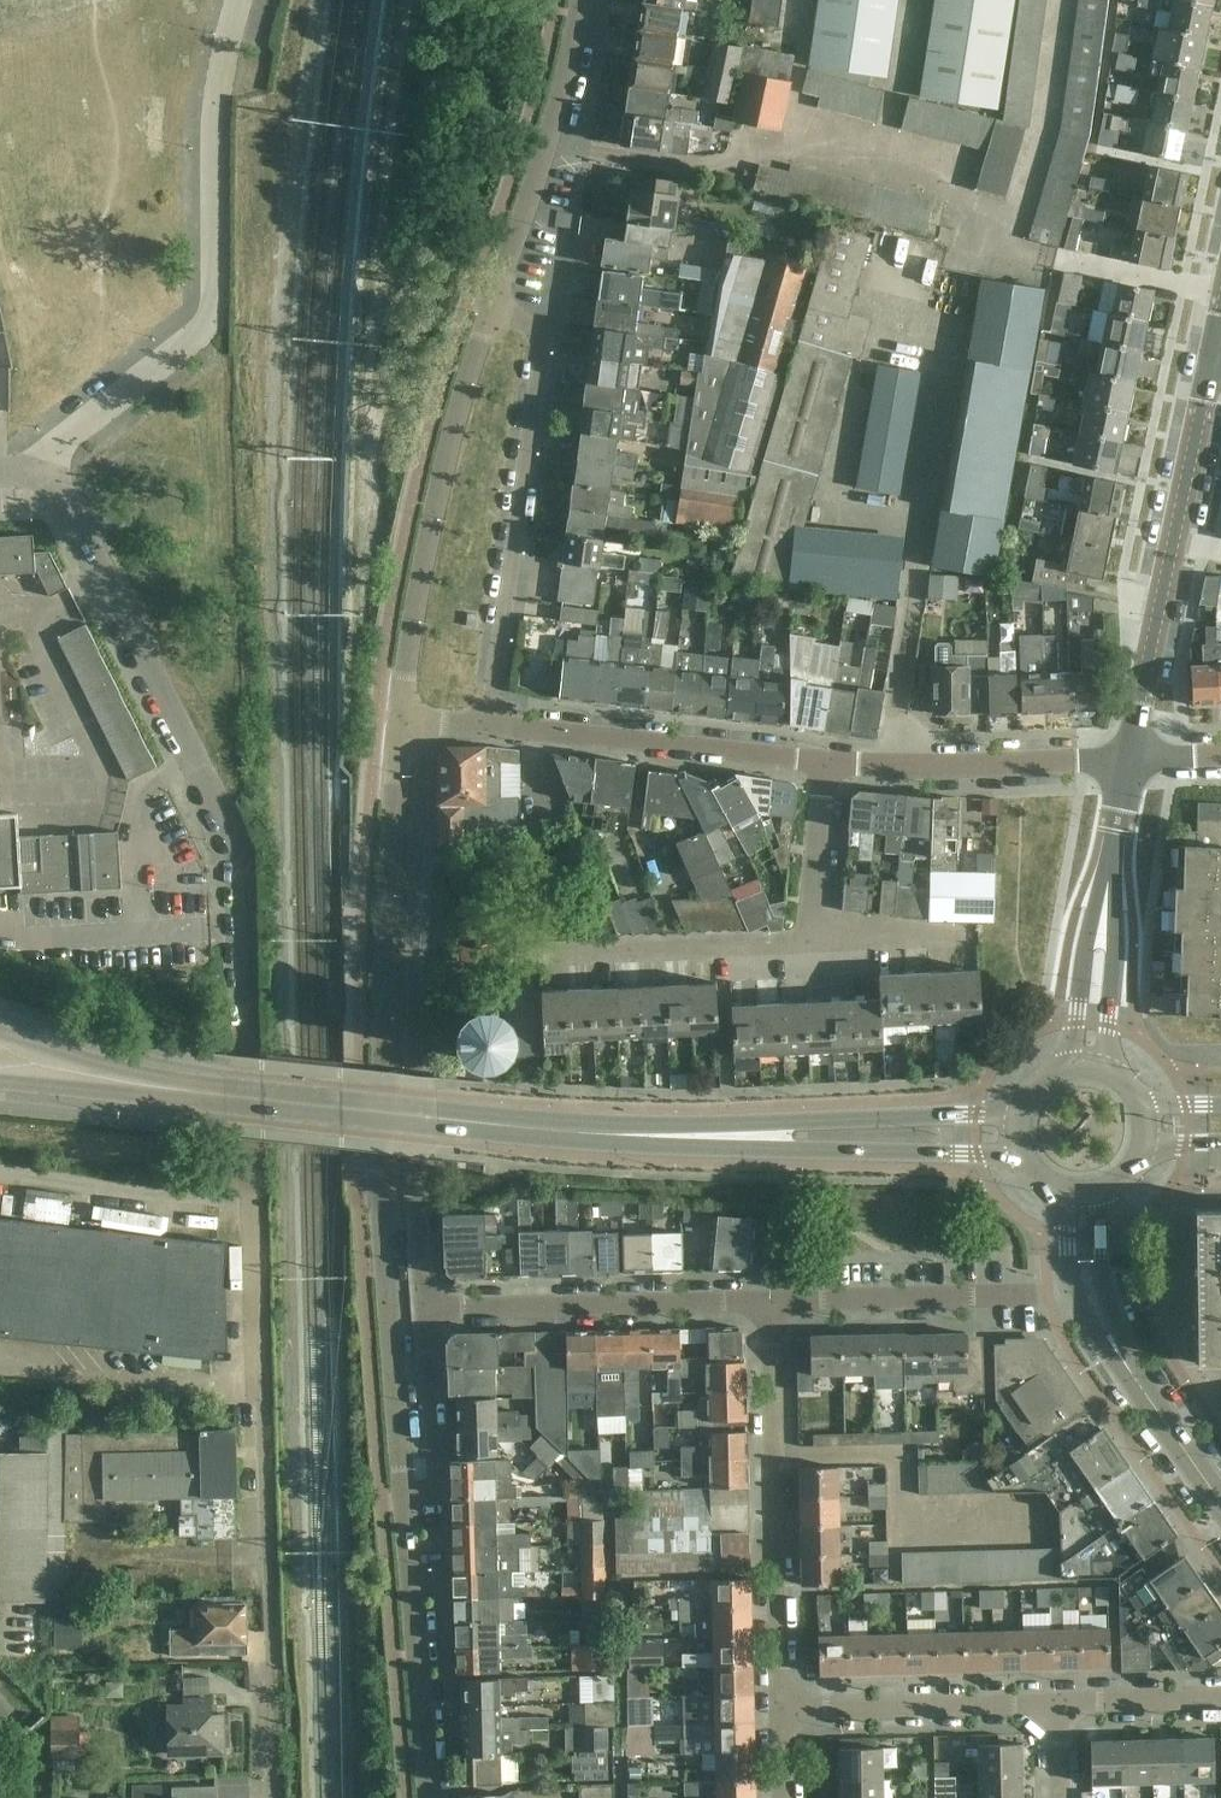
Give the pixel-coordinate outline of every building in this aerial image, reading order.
[(751,7),(782,12),(784,0),(752,0),(751,7)] [(808,66),(888,78),(900,0),(819,0),(808,66)] [(921,97),(1000,110),(1015,0),(936,0),(921,97)] [(1017,8),(1045,11),(1046,0),(1018,0),(1017,8)] [(1084,0),(1078,0),(1076,14),(1107,18),(1109,3),(1084,0)] [(1138,6),(1172,14),(1168,31),(1205,39),(1212,7),(1178,0),(1139,0),(1138,6)] [(682,9),(672,7),(642,3),(638,32),(677,37),(682,9)] [(782,12),(751,7),(748,24),(780,28),(782,12)] [(1045,11),(1017,8),(1015,22),(1043,26),(1045,11)] [(1107,18),(1076,14),(1074,28),(1105,32),(1107,18)] [(1043,26),(1015,22),(1013,37),(1040,40),(1043,26)] [(1105,32),(1074,28),(1072,42),(1103,46),(1105,32)] [(1153,62),(1198,71),(1205,39),(1168,31),(1159,29),(1153,62)] [(677,37),(638,32),(634,59),(672,65),(677,37)] [(1112,52),(1114,52),(1127,55),(1130,36),(1116,33),(1112,52)] [(1040,40),(1013,37),(1011,52),(1038,55),(1040,40)] [(1103,46),(1072,42),(1070,57),(1101,61),(1103,46)] [(742,48),(714,43),(708,70),(707,82),(703,99),(735,104),(742,72),(737,71),(742,48)] [(793,58),(742,48),(737,71),(742,72),(789,81),(793,58)] [(1038,55),(1011,52),(1009,67),(1036,70),(1038,55)] [(1127,55),(1114,52),(1111,65),(1116,66),(1115,69),(1134,73),(1137,57),(1127,55)] [(1101,61),(1070,57),(1068,71),(1099,75),(1101,61)] [(672,65),(634,59),(630,86),(668,93),(672,65)] [(1198,71),(1153,62),(1150,76),(1160,78),(1156,94),(1192,102),(1198,71)] [(708,70),(687,67),(685,78),(707,82),(708,70)] [(1036,70),(1009,67),(1007,81),(1034,84),(1036,70)] [(805,93),(821,97),(828,73),(811,69),(805,93)] [(1099,75),(1068,71),(1066,85),(1098,89),(1099,75)] [(735,105),(732,120),(732,122),(781,131),(791,82),(789,81),(742,72),(735,104),(735,105)] [(843,77),(828,73),(821,97),(819,108),(833,112),(843,77)] [(857,81),(843,77),(833,112),(847,115),(857,81)] [(872,85),(857,81),(847,115),(863,119),(872,85)] [(1034,84),(1007,81),(1005,96),(1032,99),(1034,84)] [(1139,89),(1108,83),(1106,97),(1114,99),(1114,101),(1136,105),(1139,89)] [(887,89),(872,85),(863,119),(877,123),(887,89)] [(1098,89),(1066,85),(1065,100),(1096,104),(1098,89)] [(668,93),(630,86),(626,115),(672,123),(695,126),(697,113),(665,107),(668,93)] [(1155,108),(1152,123),(1152,125),(1185,132),(1192,102),(1156,94),(1152,93),(1149,106),(1155,108)] [(902,129),(916,133),(926,99),(912,95),(902,129)] [(1032,99),(1005,96),(1003,111),(1030,114),(1032,99)] [(940,103),(926,99),(916,133),(930,136),(940,103)] [(1096,104),(1065,100),(1063,114),(1094,118),(1096,104)] [(954,106),(940,103),(930,136),(944,140),(954,106)] [(967,110),(954,106),(944,140),(958,144),(967,110)] [(981,114),(967,110),(958,144),(972,147),(981,114)] [(1030,114),(1003,111),(1002,119),(999,118),(998,120),(1026,128),(1028,129),(1030,114)] [(999,118),(981,114),(972,147),(989,152),(990,151),(994,137),(998,120),(999,118)] [(1094,118),(1063,114),(1061,128),(1092,132),(1094,118)] [(672,123),(626,115),(621,146),(685,156),(687,141),(669,139),(672,123)] [(1152,123),(1113,115),(1110,130),(1146,138),(1142,154),(1179,162),(1185,132),(1152,125),(1152,123)] [(732,120),(716,116),(713,130),(729,133),(732,120)] [(1026,128),(998,120),(994,137),(1021,146),(1026,128)] [(1092,132),(1061,128),(1060,130),(1057,142),(1087,151),(1091,135),(1092,132)] [(1021,146),(994,137),(990,151),(1017,160),(1021,146)] [(1087,151),(1057,142),(1053,156),(1083,164),(1087,151)] [(1017,160),(990,151),(989,152),(986,164),(1012,173),(1017,160)] [(1083,164),(1053,156),(1049,170),(1079,178),(1083,164)] [(790,164),(788,173),(781,198),(795,202),(804,168),(790,164)] [(1012,173),(986,164),(981,178),(1008,187),(1012,173)] [(752,191),(767,195),(774,169),(758,165),(752,191)] [(1147,165),(1141,197),(1180,205),(1187,173),(1147,165)] [(818,172),(804,168),(795,202),(810,205),(818,172)] [(788,173),(774,169),(767,195),(781,198),(788,173)] [(1079,178),(1049,170),(1045,184),(1074,191),(1079,178)] [(832,175),(818,172),(810,205),(824,209),(832,175)] [(846,179),(832,175),(824,209),(838,212),(846,179)] [(1111,181),(1091,177),(1089,188),(1109,192),(1111,181)] [(627,223),(628,223),(672,230),(679,184),(633,178),(627,223)] [(1008,187),(981,178),(977,192),(1004,201),(1008,187)] [(860,182),(846,179),(838,212),(852,216),(860,182)] [(874,186),(860,182),(852,216),(866,220),(874,186)] [(1074,191),(1045,184),(1041,198),(1070,205),(1074,191)] [(873,223),(876,223),(888,226),(896,192),(882,188),(873,223)] [(913,196),(896,192),(888,226),(905,230),(913,196)] [(933,201),(913,196),(905,230),(924,235),(933,201)] [(1180,205),(1141,197),(1135,229),(1174,237),(1180,205)] [(1070,205),(1041,198),(1037,212),(1067,219),(1068,216),(1070,205)] [(1104,213),(1070,205),(1068,216),(1073,218),(1082,220),(1102,224),(1104,213)] [(1067,219),(1037,212),(1033,227),(1062,235),(1067,219)] [(687,218),(685,231),(725,237),(727,224),(687,218)] [(1082,220),(1073,218),(1065,248),(1076,251),(1096,255),(1098,245),(1078,241),(1082,220)] [(624,240),(608,238),(604,266),(651,273),(653,260),(668,263),(669,248),(672,230),(628,223),(624,240)] [(834,226),(810,308),(764,467),(730,581),(797,589),(804,526),(852,356),(857,357),(860,358),(869,325),(848,319),(864,266),(872,237),(834,226)] [(1062,235),(1033,227),(1029,239),(1058,248),(1062,235)] [(1174,237),(1135,229),(1132,247),(1113,244),(1110,258),(1167,270),(1174,237)] [(721,271),(700,268),(680,265),(679,277),(701,280),(717,282),(712,316),(703,373),(699,373),(697,387),(691,423),(686,450),(677,523),(738,531),(742,499),(748,499),(784,377),(783,376),(803,310),(797,308),(808,264),(792,260),(764,251),(766,244),(729,239),(727,256),(721,271)] [(599,299),(640,306),(680,311),(683,296),(643,290),(645,276),(603,271),(599,299)] [(1083,276),(1065,273),(1059,302),(1074,305),(1074,307),(1076,307),(1083,276)] [(931,566),(995,579),(1044,290),(982,279),(931,566)] [(717,282),(701,280),(696,313),(712,316),(717,282)] [(1116,283),(1110,312),(1147,320),(1153,291),(1116,283)] [(640,306),(599,299),(595,327),(678,340),(679,329),(661,327),(661,326),(638,323),(640,306)] [(1074,305),(1059,302),(1052,333),(1067,337),(1074,307),(1074,305)] [(1107,312),(1101,341),(1141,350),(1147,320),(1110,312),(1107,312)] [(680,340),(678,340),(595,327),(591,357),(632,363),(634,345),(664,350),(665,347),(679,350),(680,340)] [(1041,339),(1036,361),(1046,363),(1050,341),(1041,339)] [(1101,343),(1083,340),(1079,354),(1098,358),(1095,373),(1134,380),(1141,350),(1101,341),(1101,343)] [(643,365),(632,363),(591,357),(587,382),(586,383),(624,389),(624,388),(627,374),(641,376),(643,365)] [(1046,363),(1036,361),(1031,393),(1040,395),(1041,394),(1044,375),(1058,378),(1061,366),(1046,363)] [(699,373),(682,370),(680,385),(697,387),(699,373)] [(1083,402),(1086,403),(1128,411),(1134,380),(1095,373),(1089,371),(1083,402)] [(624,389),(586,383),(583,407),(637,415),(640,390),(624,388),(624,389)] [(1056,397),(1041,394),(1040,395),(1038,406),(1053,409),(1056,397)] [(1128,411),(1086,403),(1080,433),(1121,441),(1128,411)] [(637,415),(583,407),(583,408),(584,408),(580,433),(581,433),(617,438),(619,426),(645,429),(646,418),(637,416),(637,415)] [(674,422),(672,422),(668,447),(686,450),(691,423),(674,421),(674,422)] [(1051,427),(1034,425),(1032,436),(1048,438),(1051,427)] [(581,433),(577,459),(579,459),(636,467),(636,469),(653,471),(655,459),(615,453),(617,438),(581,433)] [(1121,441),(1080,433),(1074,464),(1116,473),(1116,471),(1111,470),(1117,443),(1121,444),(1121,441)] [(579,459),(575,484),(573,484),(573,485),(609,490),(611,476),(635,479),(636,469),(636,467),(579,459)] [(1047,502),(1050,489),(1044,487),(1047,468),(1031,464),(1025,497),(1047,502)] [(1087,476),(1080,508),(1116,515),(1123,484),(1087,476)] [(662,484),(660,498),(678,501),(680,486),(662,484)] [(609,490),(573,485),(569,509),(631,518),(632,507),(624,506),(626,493),(609,491),(609,490)] [(1116,515),(1080,508),(1073,540),(1110,547),(1116,515)] [(631,518),(569,509),(566,535),(602,539),(604,527),(654,534),(654,533),(667,535),(668,524),(656,522),(656,521),(631,518)] [(1041,522),(1021,518),(1018,529),(1038,533),(1041,522)] [(38,573),(50,597),(68,588),(50,552),(34,554),(33,535),(0,537),(0,575),(38,573)] [(602,539),(566,535),(567,536),(558,601),(593,606),(598,567),(623,570),(625,556),(600,552),(602,539)] [(1110,547),(1073,540),(1070,558),(1064,557),(1063,563),(1037,559),(1032,583),(1041,584),(1067,587),(1085,591),(1088,577),(1103,580),(1110,547)] [(663,560),(640,558),(639,569),(661,572),(663,560)] [(665,576),(663,590),(684,592),(685,578),(665,576)] [(1201,606),(1219,608),(1220,588),(1220,586),(1220,577),(1206,577),(1201,606)] [(1032,583),(1012,581),(1014,606),(1022,606),(1022,598),(1042,600),(1041,584),(1032,583)] [(1067,587),(1041,584),(1042,600),(1045,600),(1067,600),(1067,592),(1067,587)] [(738,603),(756,605),(757,588),(740,586),(738,603)] [(790,591),(757,588),(756,605),(790,608),(790,591)] [(808,593),(790,591),(790,608),(807,610),(808,593)] [(1093,597),(1067,592),(1067,600),(1068,613),(1094,612),(1093,597)] [(896,608),(874,606),(871,624),(893,628),(896,608)] [(563,607),(562,620),(586,623),(597,625),(599,610),(588,610),(563,607)] [(620,648),(614,705),(642,708),(650,645),(653,645),(657,611),(646,610),(643,634),(624,632),(623,636),(625,637),(623,648),(620,648)] [(650,645),(642,708),(670,711),(674,671),(676,671),(679,651),(679,647),(665,645),(669,613),(657,611),(653,645),(650,645)] [(722,625),(710,624),(706,655),(705,654),(697,714),(725,717),(732,658),(718,656),(722,625)] [(1219,705),(1216,644),(1215,627),(1205,627),(1206,645),(1202,645),(1203,666),(1191,666),(1193,706),(1219,705)] [(157,767),(88,628),(60,642),(129,780),(157,767)] [(791,634),(790,655),(790,684),(790,725),(824,731),(839,646),(815,642),(816,638),(791,634)] [(594,637),(579,635),(578,641),(568,640),(567,657),(557,656),(554,678),(563,679),(561,699),(587,702),(592,660),(594,637)] [(625,637),(623,636),(611,635),(608,662),(592,660),(587,702),(614,705),(620,648),(623,648),(625,637)] [(1059,672),(1057,635),(1043,635),(1043,637),(1046,713),(1071,711),(1069,673),(1069,672),(1059,672)] [(1046,713),(1043,637),(1030,638),(1032,674),(1020,674),(1021,690),(1022,714),(1046,713)] [(1095,640),(1081,640),(1082,672),(1069,673),(1071,711),(1099,710),(1095,640)] [(853,644),(839,641),(839,646),(824,731),(850,735),(857,691),(861,669),(861,668),(849,666),(853,644)] [(1015,656),(1015,641),(1000,642),(1000,656),(1001,675),(988,675),(990,714),(990,715),(1017,714),(1015,656)] [(935,646),(935,714),(990,714),(988,675),(987,655),(952,655),(952,646),(949,643),(938,643),(935,646)] [(776,647),(762,645),(760,661),(753,721),(783,725),(785,683),(790,684),(790,655),(775,653),(776,647)] [(864,647),(861,668),(861,669),(857,691),(850,735),(876,739),(886,681),(880,680),(879,690),(870,689),(877,649),(864,647)] [(705,654),(679,651),(676,671),(674,671),(670,711),(697,714),(705,654)] [(760,661),(732,658),(725,717),(728,718),(727,718),(753,721),(760,661)] [(486,747),(481,747),(447,747),(437,757),(438,847),(458,843),(520,831),(520,797),(501,797),(501,762),(517,764),(519,751),(486,747)] [(596,759),(553,754),(553,755),(561,778),(571,800),(585,802),(584,814),(594,815),(596,803),(591,802),(596,759)] [(622,762),(596,759),(591,802),(596,803),(594,815),(604,817),(602,831),(615,833),(618,812),(630,814),(635,763),(622,762)] [(676,773),(649,770),(642,828),(657,830),(659,814),(697,818),(676,773)] [(676,773),(697,818),(703,831),(719,868),(735,860),(718,827),(729,821),(708,783),(685,774),(685,772),(676,773)] [(757,812),(737,775),(718,785),(715,779),(708,783),(729,821),(749,856),(762,848),(754,834),(766,829),(758,812),(757,812)] [(774,780),(737,775),(757,812),(758,812),(768,814),(774,780)] [(791,783),(774,780),(768,814),(770,815),(783,816),(781,834),(775,834),(781,848),(782,852),(790,853),(796,790),(791,783)] [(859,791),(853,796),(849,830),(862,831),(859,860),(872,861),(875,832),(876,833),(880,793),(859,791)] [(907,795),(880,793),(876,833),(887,834),(885,853),(901,854),(902,854),(907,795)] [(931,797),(907,795),(902,854),(901,854),(900,860),(914,861),(915,854),(930,855),(931,797)] [(929,897),(929,918),(929,921),(978,921),(994,922),(994,872),(957,872),(959,799),(931,797),(930,855),(929,897)] [(1198,818),(1220,819),(1220,804),(1198,803),(1198,818)] [(21,887),(21,894),(122,888),(118,832),(22,838),(21,814),(0,815),(0,888),(21,887)] [(1198,818),(1197,832),(1220,833),(1220,819),(1198,818)] [(719,868),(703,831),(676,843),(701,900),(704,900),(719,899),(734,899),(727,885),(719,868)] [(1197,832),(1184,831),(1184,846),(1220,848),(1220,833),(1197,832)] [(1185,868),(1220,869),(1220,848),(1184,846),(1180,846),(1180,848),(1186,848),(1185,868)] [(782,852),(781,848),(773,851),(780,868),(789,869),(790,853),(782,852)] [(1185,868),(1184,888),(1220,890),(1220,869),(1185,868)] [(882,880),(881,890),(879,914),(895,915),(897,887),(898,882),(882,880)] [(869,887),(844,885),(842,910),(867,913),(869,887)] [(914,889),(897,887),(895,915),(929,918),(929,897),(914,896),(914,889)] [(1175,909),(1220,911),(1220,890),(1184,888),(1170,888),(1170,889),(1176,889),(1175,909)] [(774,922),(767,906),(762,891),(736,902),(746,926),(749,933),(769,924),(774,922)] [(652,897),(638,902),(647,931),(649,936),(663,931),(652,897)] [(636,898),(622,903),(632,932),(633,936),(647,931),(638,902),(636,898)] [(618,937),(632,932),(622,903),(621,899),(606,904),(618,937)] [(731,927),(719,899),(704,900),(716,928),(718,933),(731,927)] [(736,902),(734,899),(719,899),(731,927),(733,932),(746,926),(736,902)] [(700,929),(687,900),(672,900),(687,934),(700,929)] [(704,900),(701,900),(687,900),(700,929),(702,933),(716,928),(704,900)] [(784,917),(785,901),(767,906),(774,922),(769,924),(772,932),(782,931),(784,917)] [(1175,909),(1174,931),(1220,932),(1220,911),(1175,909)] [(1181,952),(1220,953),(1220,932),(1174,931),(1169,931),(1168,932),(1181,933),(1181,952)] [(1181,952),(1180,974),(1220,974),(1220,953),(1181,952)] [(982,998),(980,970),(954,971),(956,1023),(983,1022),(982,998)] [(956,1023),(954,971),(930,972),(932,1024),(956,1023)] [(932,1024),(930,972),(904,973),(907,1025),(932,1024)] [(907,1025),(904,973),(879,975),(880,999),(881,1026),(883,1026),(907,1025)] [(1187,993),(1220,995),(1220,974),(1180,974),(1174,973),(1174,975),(1187,975),(1187,993)] [(719,1034),(716,983),(691,984),(694,1035),(719,1034)] [(694,1035),(691,984),(666,985),(669,1036),(694,1035)] [(669,1036),(666,985),(641,986),(644,1038),(669,1036)] [(644,1038),(641,986),(616,988),(619,1039),(644,1038)] [(619,1039),(616,988),(592,989),(594,1040),(619,1039)] [(594,1040),(592,989),(567,990),(569,1041),(594,1040)] [(569,1041),(567,990),(542,991),(544,1042),(569,1041)] [(1187,993),(1186,1016),(1220,1017),(1220,995),(1187,993)] [(881,1026),(880,999),(855,1000),(858,1051),(884,1050),(883,1026),(881,1026)] [(858,1051),(855,1000),(831,1001),(834,1052),(858,1051)] [(834,1052),(831,1001),(807,1002),(809,1054),(834,1052)] [(809,1054),(807,1002),(782,1003),(784,1055),(809,1054)] [(784,1055),(782,1003),(757,1005),(760,1056),(784,1055)] [(760,1056),(757,1005),(732,1006),(734,1057),(760,1056)] [(512,1041),(512,1039),(512,1037),(511,1035),(511,1033),(510,1031),(509,1029),(508,1027),(507,1025),(504,1022),(503,1020),(501,1019),(499,1018),(497,1017),(493,1015),(491,1015),(487,1014),(482,1015),(478,1016),(476,1017),(472,1019),(471,1020),(469,1022),(468,1023),(465,1027),(464,1029),(463,1031),(463,1033),(462,1035),(462,1037),(462,1039),(462,1041),(462,1044),(462,1046),(463,1048),(465,1052),(466,1054),(467,1055),(469,1057),(471,1058),(472,1060),(476,1062),(480,1064),(485,1064),(487,1064),(489,1064),(491,1064),(495,1063),(497,1062),(501,1060),(503,1058),(505,1057),(506,1055),(507,1054),(509,1052),(510,1050),(511,1046),(511,1044),(512,1041)] [(43,1206),(89,1209),(90,1194),(74,1193),(75,1181),(45,1179),(43,1206)] [(519,1199),(520,1234),(520,1247),(521,1276),(546,1275),(545,1231),(532,1231),(531,1223),(530,1199),(519,1199)] [(579,1201),(568,1202),(570,1274),(595,1274),(593,1232),(593,1230),(580,1230),(579,1201)] [(570,1274),(568,1202),(556,1202),(557,1230),(545,1231),(546,1275),(570,1274)] [(1195,1211),(1197,1364),(1220,1363),(1220,1211),(1195,1211)] [(498,1235),(497,1214),(485,1215),(444,1216),(445,1249),(520,1247),(520,1234),(498,1235)] [(715,1215),(714,1230),(710,1271),(745,1270),(751,1265),(755,1219),(715,1215)] [(0,1219),(0,1336),(216,1359),(217,1351),(228,1350),(226,1287),(223,1287),(228,1243),(0,1219)] [(612,1231),(593,1232),(595,1274),(619,1273),(618,1222),(612,1222),(612,1231)] [(681,1232),(653,1233),(654,1272),(682,1272),(681,1232)] [(654,1272),(653,1233),(623,1233),(624,1273),(654,1272)] [(521,1276),(520,1247),(445,1249),(446,1272),(451,1277),(486,1276),(521,1276)] [(739,1327),(695,1328),(679,1329),(680,1358),(707,1358),(715,1357),(721,1357),(745,1356),(745,1333),(739,1327)] [(651,1369),(651,1329),(621,1330),(623,1406),(625,1406),(626,1421),(640,1420),(639,1396),(639,1369),(651,1369)] [(680,1358),(679,1329),(651,1329),(651,1369),(668,1369),(668,1378),(668,1393),(664,1393),(664,1403),(678,1402),(682,1402),(682,1394),(681,1376),(680,1358)] [(623,1406),(621,1330),(594,1331),(596,1381),(598,1381),(613,1381),(614,1406),(623,1406)] [(568,1371),(567,1331),(453,1334),(448,1340),(448,1368),(499,1367),(499,1351),(525,1350),(526,1367),(535,1366),(536,1398),(537,1428),(544,1434),(562,1452),(567,1456),(569,1455),(569,1450),(569,1381),(568,1371)] [(596,1381),(594,1331),(567,1331),(568,1371),(569,1381),(586,1381),(587,1405),(599,1405),(598,1381),(596,1381)] [(875,1373),(874,1334),(843,1335),(843,1374),(875,1373)] [(906,1383),(904,1334),(874,1334),(875,1373),(875,1384),(879,1388),(902,1387),(906,1383)] [(905,1334),(904,1334),(906,1383),(908,1388),(921,1388),(924,1383),(936,1383),(935,1334),(905,1335),(905,1334)] [(967,1354),(967,1334),(935,1334),(936,1383),(955,1383),(955,1391),(959,1394),(984,1394),(983,1354),(967,1354)] [(843,1374),(843,1335),(811,1336),(811,1341),(812,1375),(814,1375),(843,1374)] [(811,1341),(797,1341),(798,1391),(814,1391),(814,1375),(812,1375),(811,1341)] [(1036,1344),(1005,1344),(994,1344),(995,1368),(996,1400),(1030,1450),(1088,1411),(1046,1351),(1043,1353),(1036,1344)] [(715,1363),(715,1357),(707,1358),(680,1358),(681,1376),(707,1375),(707,1391),(746,1390),(746,1362),(721,1362),(715,1363)] [(526,1367),(499,1367),(448,1368),(449,1395),(457,1395),(458,1400),(496,1399),(536,1398),(535,1366),(526,1367)] [(747,1420),(746,1390),(707,1391),(707,1393),(682,1394),(682,1402),(678,1402),(678,1409),(678,1428),(716,1427),(716,1420),(747,1420)] [(496,1399),(458,1400),(458,1429),(521,1428),(521,1440),(532,1439),(531,1415),(521,1415),(521,1412),(514,1413),(514,1408),(508,1408),(508,1413),(496,1413),(496,1399)] [(1126,1466),(1101,1430),(1088,1411),(1030,1450),(1026,1452),(988,1478),(997,1492),(1044,1491),(1059,1513),(1126,1466)] [(67,1420),(46,1420),(47,1455),(46,1527),(45,1599),(64,1599),(66,1521),(106,1520),(106,1499),(181,1497),(181,1516),(180,1516),(181,1535),(194,1535),(194,1538),(235,1537),(232,1430),(203,1431),(203,1429),(201,1429),(201,1433),(67,1435),(67,1420)] [(521,1428),(458,1429),(459,1457),(497,1456),(497,1443),(521,1443),(521,1440),(521,1428)] [(669,1428),(655,1429),(655,1448),(670,1448),(669,1428)] [(748,1459),(747,1431),(723,1432),(709,1432),(709,1446),(681,1446),(681,1461),(748,1459)] [(899,1432),(876,1433),(876,1445),(899,1444),(899,1432)] [(938,1443),(937,1432),(914,1433),(914,1444),(920,1444),(938,1443)] [(876,1445),(876,1433),(853,1434),(853,1446),(876,1445)] [(562,1452),(544,1434),(530,1448),(537,1455),(536,1456),(538,1457),(537,1458),(547,1469),(555,1460),(562,1452)] [(837,1434),(813,1435),(814,1447),(837,1446),(837,1434)] [(600,1450),(569,1450),(569,1455),(569,1458),(570,1459),(584,1474),(589,1479),(600,1479),(600,1468),(600,1453),(600,1450)] [(654,1451),(630,1452),(631,1469),(655,1468),(654,1451)] [(567,1456),(562,1452),(555,1460),(576,1480),(584,1474),(570,1459),(569,1458),(567,1456)] [(46,1527),(47,1455),(0,1454),(0,1526),(46,1527)] [(547,1469),(537,1458),(523,1472),(536,1481),(547,1469)] [(748,1487),(748,1459),(681,1461),(682,1474),(709,1474),(709,1488),(748,1487)] [(512,1480),(512,1460),(459,1462),(451,1462),(452,1482),(512,1480)] [(987,1463),(973,1464),(974,1493),(997,1492),(988,1478),(987,1463)] [(959,1493),(958,1464),(944,1465),(944,1494),(959,1493)] [(974,1493),(973,1464),(958,1464),(959,1493),(974,1493)] [(931,1494),(930,1465),(921,1465),(921,1494),(931,1494)] [(944,1494),(944,1465),(930,1465),(931,1494),(944,1494)] [(1151,1502),(1126,1466),(1059,1513),(1060,1549),(1061,1565),(1151,1502)] [(838,1497),(838,1467),(800,1468),(800,1498),(838,1497)] [(614,1468),(614,1492),(629,1491),(628,1468),(614,1468)] [(513,1485),(512,1480),(452,1482),(453,1499),(522,1497),(522,1487),(517,1487),(517,1485),(513,1485)] [(567,1498),(581,1497),(588,1496),(588,1490),(578,1480),(576,1481),(566,1481),(567,1498)] [(869,1484),(869,1496),(887,1496),(886,1484),(869,1484)] [(749,1504),(748,1487),(709,1488),(709,1504),(749,1504)] [(709,1504),(709,1488),(630,1491),(631,1517),(616,1517),(619,1572),(711,1570),(750,1569),(749,1533),(710,1533),(710,1518),(709,1504)] [(551,1507),(551,1496),(522,1497),(453,1499),(453,1524),(497,1524),(511,1523),(511,1508),(551,1507)] [(592,1496),(588,1496),(581,1497),(567,1498),(567,1522),(581,1522),(605,1522),(604,1504),(592,1496)] [(887,1508),(887,1496),(869,1496),(869,1508),(887,1508)] [(839,1526),(838,1497),(800,1498),(801,1527),(839,1526)] [(1174,1536),(1151,1502),(1061,1565),(1062,1579),(1115,1578),(1138,1561),(1174,1536)] [(749,1517),(749,1504),(709,1504),(710,1518),(749,1517)] [(749,1533),(749,1517),(710,1518),(710,1533),(749,1533)] [(605,1547),(605,1522),(581,1522),(582,1544),(580,1544),(580,1547),(605,1547)] [(497,1535),(497,1524),(453,1524),(454,1550),(532,1548),(531,1534),(497,1535)] [(0,1526),(0,1599),(6,1599),(45,1600),(45,1599),(46,1527),(0,1526)] [(840,1555),(839,1526),(801,1527),(802,1555),(840,1555)] [(870,1542),(870,1554),(888,1554),(888,1542),(870,1542)] [(606,1568),(605,1547),(580,1547),(580,1572),(583,1572),(589,1572),(589,1568),(606,1568)] [(532,1572),(532,1548),(454,1550),(455,1574),(525,1572),(532,1572)] [(1033,1580),(1032,1549),(1018,1550),(1018,1580),(1033,1580)] [(1047,1579),(1046,1549),(1032,1549),(1033,1580),(1047,1579)] [(1062,1579),(1061,1565),(1060,1549),(1046,1549),(1047,1579),(1062,1579)] [(990,1581),(989,1550),(974,1551),(975,1581),(990,1581)] [(1004,1580),(1003,1550),(989,1550),(990,1581),(1004,1580)] [(1018,1580),(1018,1550),(1003,1550),(1004,1580),(1018,1580)] [(961,1581),(960,1551),(946,1552),(946,1582),(961,1581)] [(975,1581),(974,1551),(960,1551),(961,1581),(975,1581)] [(918,1583),(917,1552),(902,1553),(903,1583),(918,1583)] [(932,1582),(931,1552),(917,1552),(918,1583),(932,1582)] [(946,1582),(946,1552),(931,1552),(932,1582),(946,1582)] [(888,1566),(888,1554),(870,1554),(871,1566),(888,1566)] [(840,1584),(840,1555),(802,1555),(803,1585),(840,1584)] [(1142,1567),(1134,1573),(1129,1576),(1129,1580),(1119,1588),(1121,1638),(1199,1584),(1181,1559),(1151,1580),(1142,1567)] [(606,1599),(606,1568),(589,1568),(589,1572),(583,1572),(582,1589),(563,1588),(563,1597),(582,1598),(582,1599),(606,1599)] [(524,1587),(525,1572),(455,1574),(455,1599),(520,1596),(529,1596),(529,1587),(524,1587)] [(751,1608),(750,1578),(712,1579),(713,1597),(679,1598),(679,1599),(662,1600),(662,1611),(680,1610),(680,1609),(751,1608)] [(1217,1611),(1199,1584),(1121,1638),(1121,1645),(1136,1645),(1150,1644),(1142,1633),(1154,1625),(1165,1641),(1185,1628),(1186,1631),(1217,1611)] [(1108,1587),(1096,1588),(1096,1605),(1109,1605),(1108,1587)] [(1050,1606),(1050,1589),(1037,1589),(1038,1607),(1050,1606)] [(1050,1589),(1050,1606),(1062,1606),(1062,1589),(1050,1589)] [(992,1608),(992,1590),(980,1591),(980,1608),(992,1608)] [(1004,1590),(992,1590),(992,1608),(1004,1608),(1004,1590)] [(935,1610),(934,1592),(922,1592),(922,1610),(935,1610)] [(946,1592),(934,1592),(935,1610),(947,1609),(946,1592)] [(889,1593),(876,1594),(877,1611),(889,1611),(889,1593)] [(877,1611),(876,1594),(864,1594),(865,1612),(877,1611)] [(818,1595),(818,1613),(831,1613),(830,1595),(818,1595)] [(521,1603),(520,1596),(455,1599),(456,1624),(514,1621),(514,1603),(521,1603)] [(606,1599),(582,1599),(581,1623),(607,1624),(606,1599)] [(199,1630),(170,1630),(170,1655),(200,1655),(219,1655),(224,1656),(248,1655),(248,1640),(245,1640),(245,1623),(248,1623),(247,1612),(244,1612),(244,1606),(236,1607),(235,1602),(199,1603),(199,1607),(198,1607),(199,1630)] [(1063,1630),(1062,1606),(1050,1606),(1051,1630),(1052,1668),(1081,1667),(1080,1629),(1063,1630)] [(752,1637),(751,1608),(680,1609),(680,1610),(680,1622),(698,1622),(698,1638),(714,1638),(752,1637)] [(1217,1611),(1186,1631),(1185,1628),(1165,1641),(1159,1645),(1177,1671),(1203,1670),(1220,1658),(1220,1617),(1217,1611)] [(527,1645),(527,1621),(514,1621),(456,1624),(457,1649),(527,1645)] [(581,1623),(580,1623),(580,1646),(607,1646),(607,1624),(581,1623)] [(1109,1628),(1080,1629),(1081,1667),(1110,1666),(1109,1628)] [(1052,1668),(1051,1630),(1022,1631),(1023,1669),(1052,1668)] [(1023,1669),(1022,1631),(993,1632),(994,1670),(1023,1669)] [(965,1670),(964,1632),(935,1633),(936,1671),(965,1670)] [(994,1670),(993,1632),(964,1632),(965,1670),(994,1670)] [(936,1671),(935,1633),(906,1634),(907,1672),(936,1671)] [(907,1672),(906,1634),(877,1635),(878,1673),(907,1672)] [(878,1673),(877,1635),(849,1636),(850,1674),(878,1673)] [(850,1674),(849,1636),(819,1636),(820,1674),(850,1674)] [(752,1665),(752,1637),(714,1638),(714,1654),(681,1655),(681,1667),(699,1667),(714,1666),(752,1665)] [(1150,1671),(1150,1644),(1136,1645),(1136,1672),(1150,1671)] [(528,1658),(527,1645),(457,1649),(458,1673),(500,1672),(500,1660),(528,1658)] [(1136,1672),(1136,1645),(1121,1645),(1122,1672),(1136,1672)] [(607,1646),(580,1646),(580,1670),(606,1670),(607,1647),(607,1646)] [(664,1651),(630,1652),(630,1669),(664,1668),(664,1651)] [(753,1694),(752,1665),(714,1666),(715,1695),(753,1694)] [(699,1679),(699,1667),(681,1667),(682,1679),(699,1679)] [(615,1701),(615,1675),(595,1676),(595,1701),(615,1701)] [(529,1678),(487,1679),(463,1680),(464,1708),(501,1706),(501,1692),(529,1691),(529,1678)] [(754,1722),(753,1694),(715,1695),(715,1711),(684,1712),(685,1724),(754,1722)] [(209,1699),(195,1699),(186,1700),(186,1706),(169,1707),(170,1746),(205,1745),(205,1753),(223,1753),(222,1714),(210,1715),(209,1699)] [(628,1699),(629,1727),(648,1726),(652,1726),(652,1699),(628,1699)] [(615,1727),(615,1703),(588,1703),(588,1727),(605,1727),(615,1727)] [(501,1719),(501,1706),(464,1708),(465,1732),(529,1730),(548,1729),(549,1718),(501,1719)] [(754,1752),(754,1722),(685,1724),(685,1754),(716,1753),(754,1752)] [(649,1745),(648,1726),(629,1727),(629,1746),(649,1745)] [(605,1732),(605,1727),(588,1727),(583,1727),(583,1752),(608,1752),(607,1732),(605,1732)] [(79,1755),(78,1730),(53,1731),(54,1755),(79,1755)] [(530,1743),(529,1730),(465,1732),(466,1756),(512,1755),(512,1754),(512,1743),(521,1743),(530,1743)] [(1215,1781),(1214,1738),(1183,1739),(1184,1782),(1215,1781)] [(1184,1782),(1183,1739),(1153,1740),(1154,1782),(1184,1782)] [(1154,1782),(1153,1740),(1123,1741),(1124,1783),(1154,1782)] [(1124,1783),(1123,1741),(1091,1742),(1092,1784),(1124,1783)] [(979,1744),(979,1776),(1022,1775),(1021,1743),(1017,1744),(979,1744)] [(839,1749),(840,1780),(883,1779),(882,1748),(839,1749)] [(609,1780),(608,1752),(583,1752),(576,1752),(576,1780),(609,1780)] [(755,1780),(754,1752),(716,1753),(717,1781),(755,1780)] [(519,1782),(518,1754),(512,1754),(512,1755),(466,1756),(466,1784),(512,1782),(519,1782)] [(927,1778),(926,1763),(912,1764),(913,1779),(927,1778)] [(951,1763),(935,1763),(935,1777),(951,1777),(951,1763)] [(703,1781),(703,1770),(685,1771),(685,1782),(703,1781)] [(1022,1775),(979,1776),(980,1797),(1023,1797),(1022,1775)] [(883,1779),(840,1780),(840,1797),(883,1797),(883,1779)] [(755,1780),(717,1781),(717,1782),(703,1783),(703,1781),(685,1782),(685,1796),(718,1796),(718,1797),(756,1797),(755,1780)] [(614,1784),(582,1785),(582,1797),(615,1797),(614,1784)] [(216,1787),(173,1788),(173,1797),(217,1797),(216,1787)]
